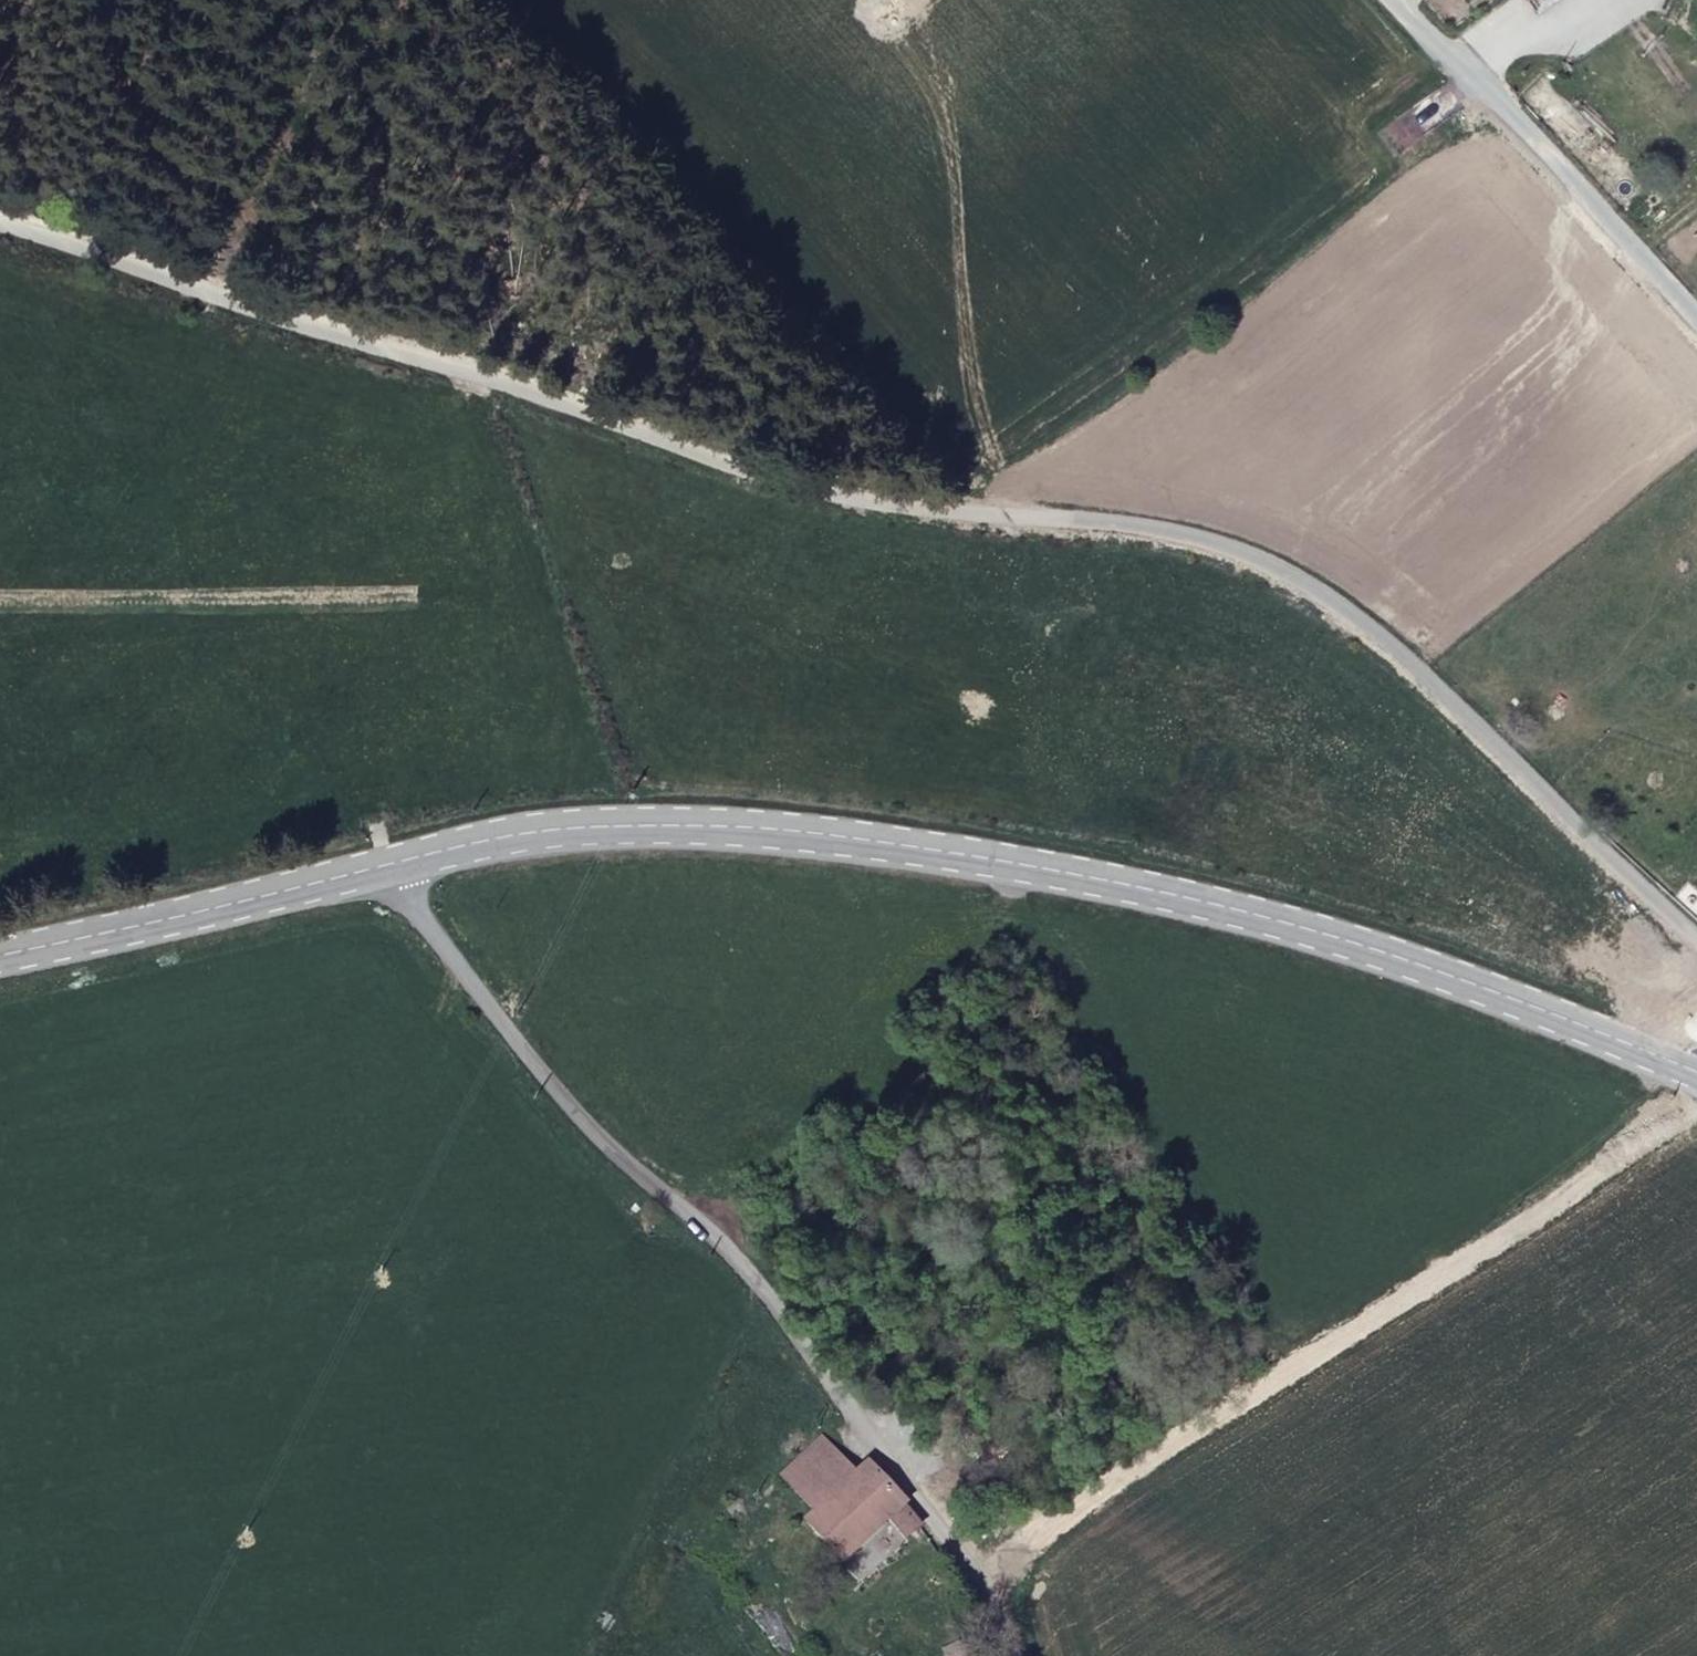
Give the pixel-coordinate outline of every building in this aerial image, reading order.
[(824,1437),(774,1477),(788,1497),(807,1520),(868,1473),(824,1437)] [(839,1573),(888,1535),(903,1553),(928,1536),(876,1466),(868,1473),(807,1520),(801,1524),(839,1573)]
